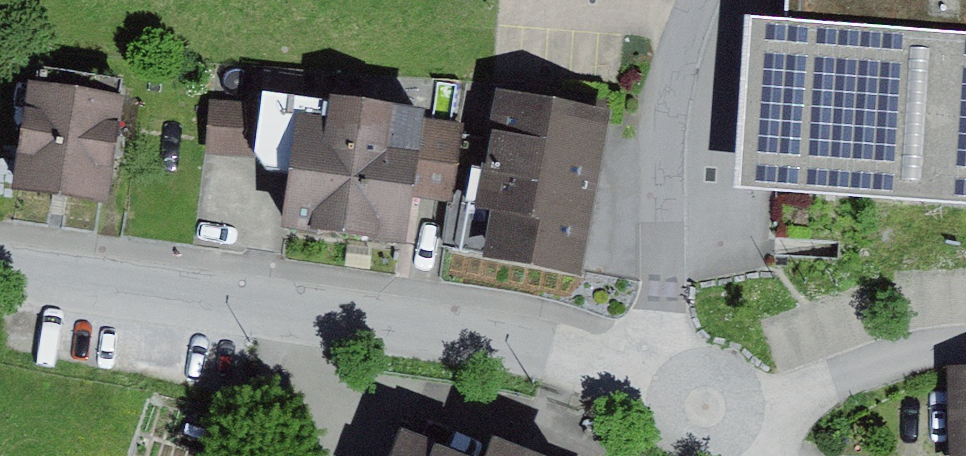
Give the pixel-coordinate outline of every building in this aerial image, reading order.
[(746,16),(735,187),(965,202),(965,0),(785,0),(784,19),(746,16)] [(37,78),(29,77),(12,188),(107,202),(124,93),(119,92),(121,77),(39,65),(37,78)] [(620,126),(507,106),(499,149),(470,144),(459,219),(450,265),(591,290),(620,126)] [(431,128),(273,107),(272,120),(267,170),(274,182),(301,186),(294,239),(414,255),(419,213),(430,138),(431,128)] [(267,170),(272,120),(220,114),(215,165),(267,170)] [(459,219),(470,144),(430,138),(419,213),(459,219)] [(946,366),(949,455),(965,455),(965,365),(946,366)] [(399,423),(387,455),(549,455),(493,435),(485,455),(399,423)]
